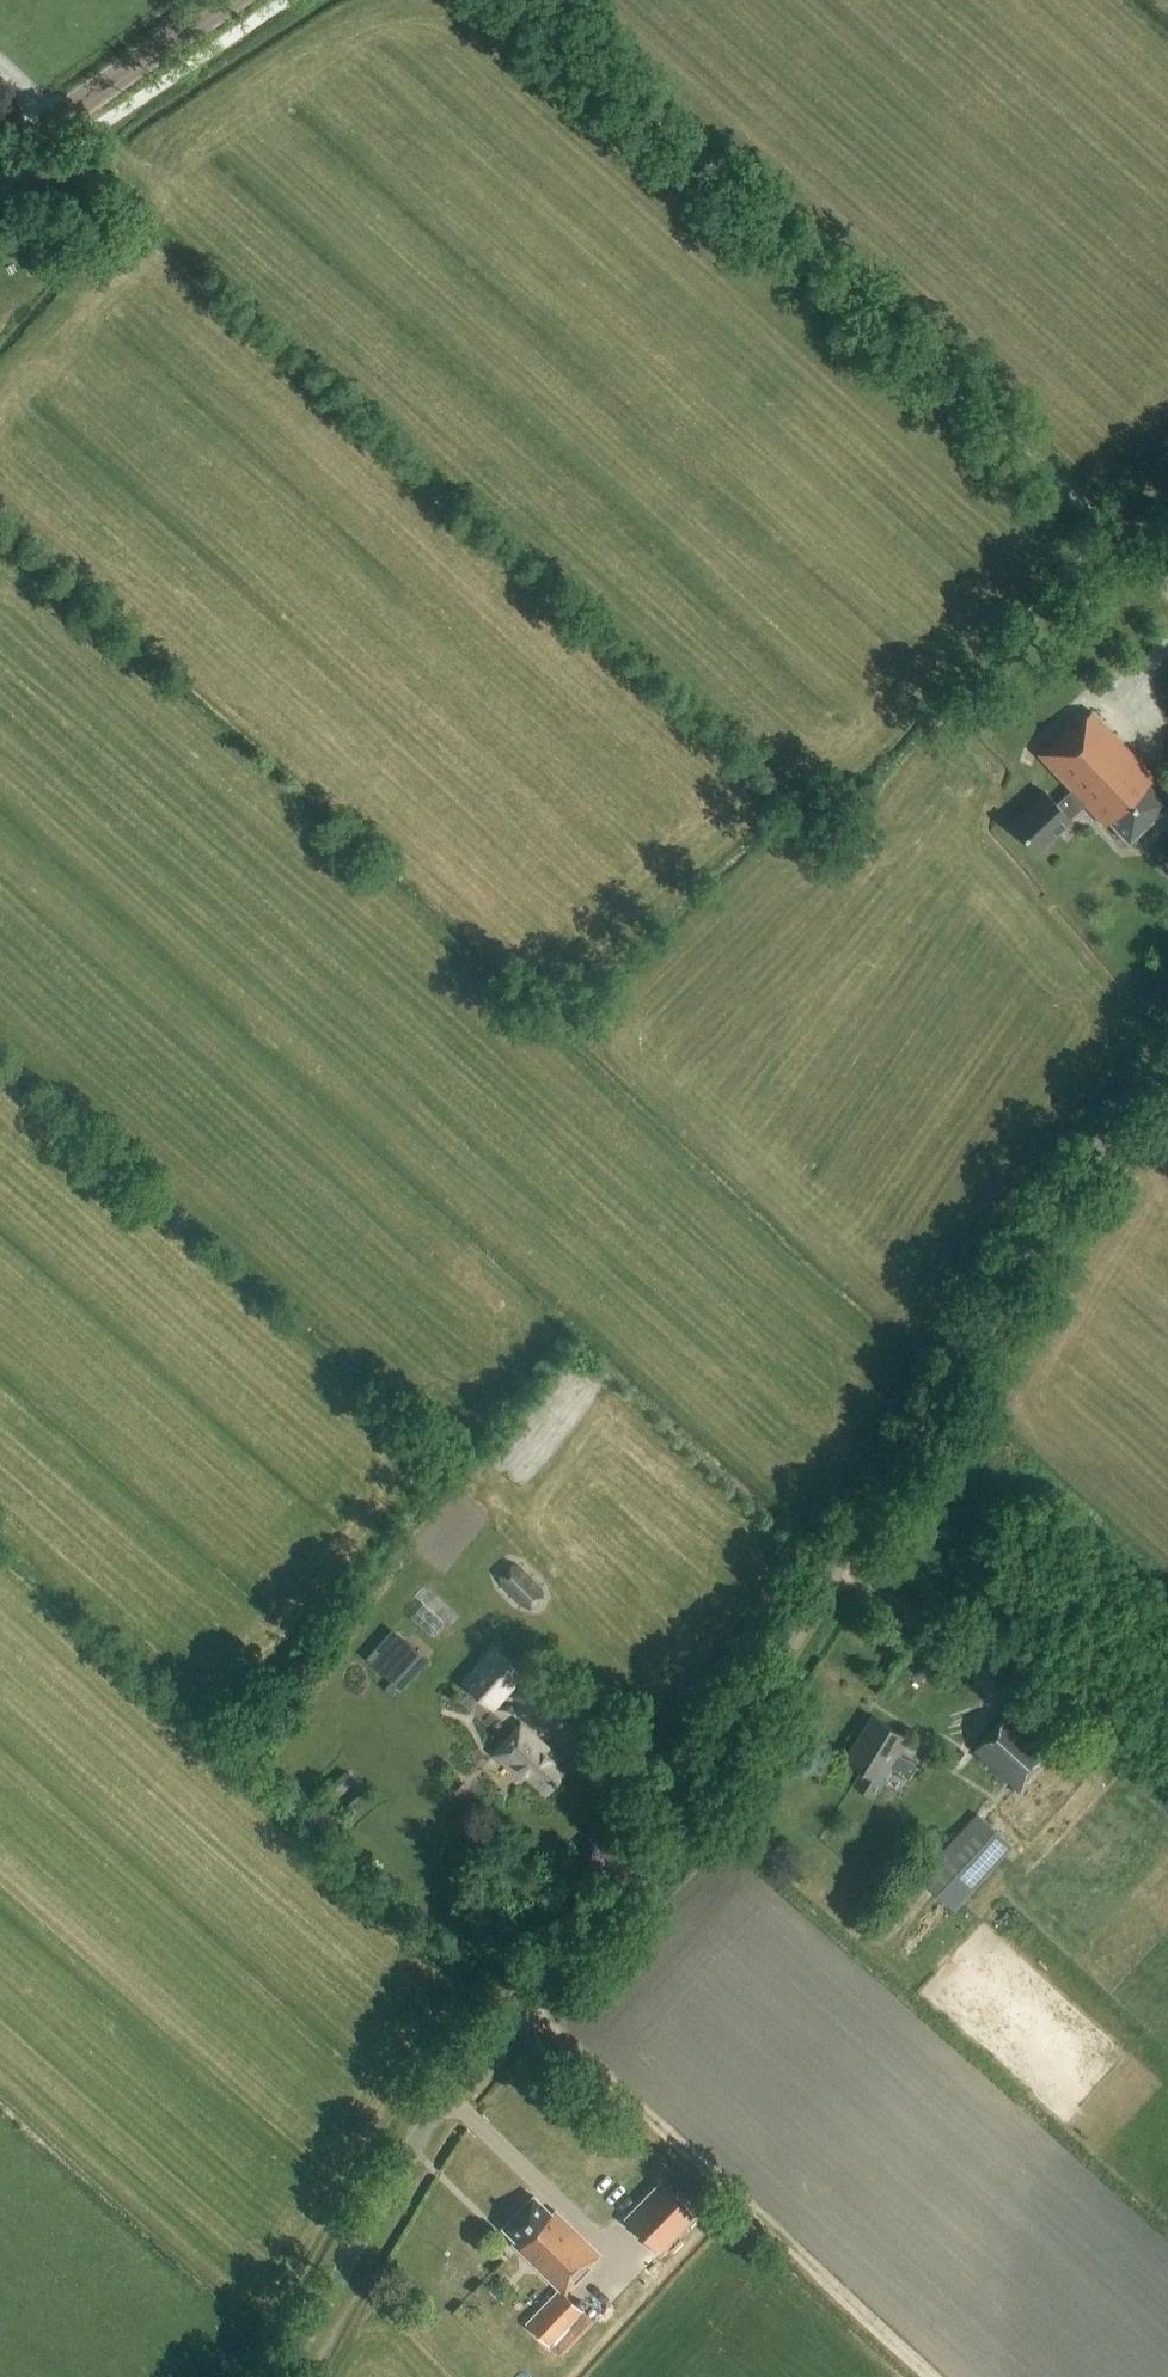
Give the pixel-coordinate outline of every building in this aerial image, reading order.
[(1038,852),(1072,820),(1070,818),(1085,805),(1105,826),(1108,823),(1128,844),(1167,805),(1167,798),(1152,782),(1154,780),(1090,712),(1072,729),(1070,726),(1038,757),(1071,791),(1056,805),(1044,791),(1010,823),(1038,852)] [(530,1608),(542,1597),(539,1589),(518,1568),(510,1565),(499,1576),(501,1584),(522,1606),(530,1608)] [(417,1651),(405,1639),(377,1670),(399,1690),(407,1682),(397,1673),(417,1651)] [(494,1650),(465,1683),(491,1706),(520,1673),(494,1650)] [(1005,1781),(1020,1794),(1057,1755),(1008,1710),(971,1750),(1005,1781)] [(897,1758),(909,1740),(871,1716),(844,1759),(862,1771),(853,1785),(872,1798),(883,1781),(881,1780),(896,1757),(897,1758)] [(546,1796),(566,1772),(557,1764),(561,1759),(519,1723),(490,1756),(522,1783),(526,1778),(546,1796)] [(977,1814),(917,1878),(953,1911),(1013,1847),(977,1814)] [(656,2194),(622,2228),(656,2262),(690,2228),(656,2194)] [(553,2216),(534,2197),(502,2228),(520,2247),(518,2250),(559,2291),(524,2325),(547,2348),(582,2312),(566,2296),(593,2270),(589,2267),(598,2258),(555,2214),(553,2216)]
